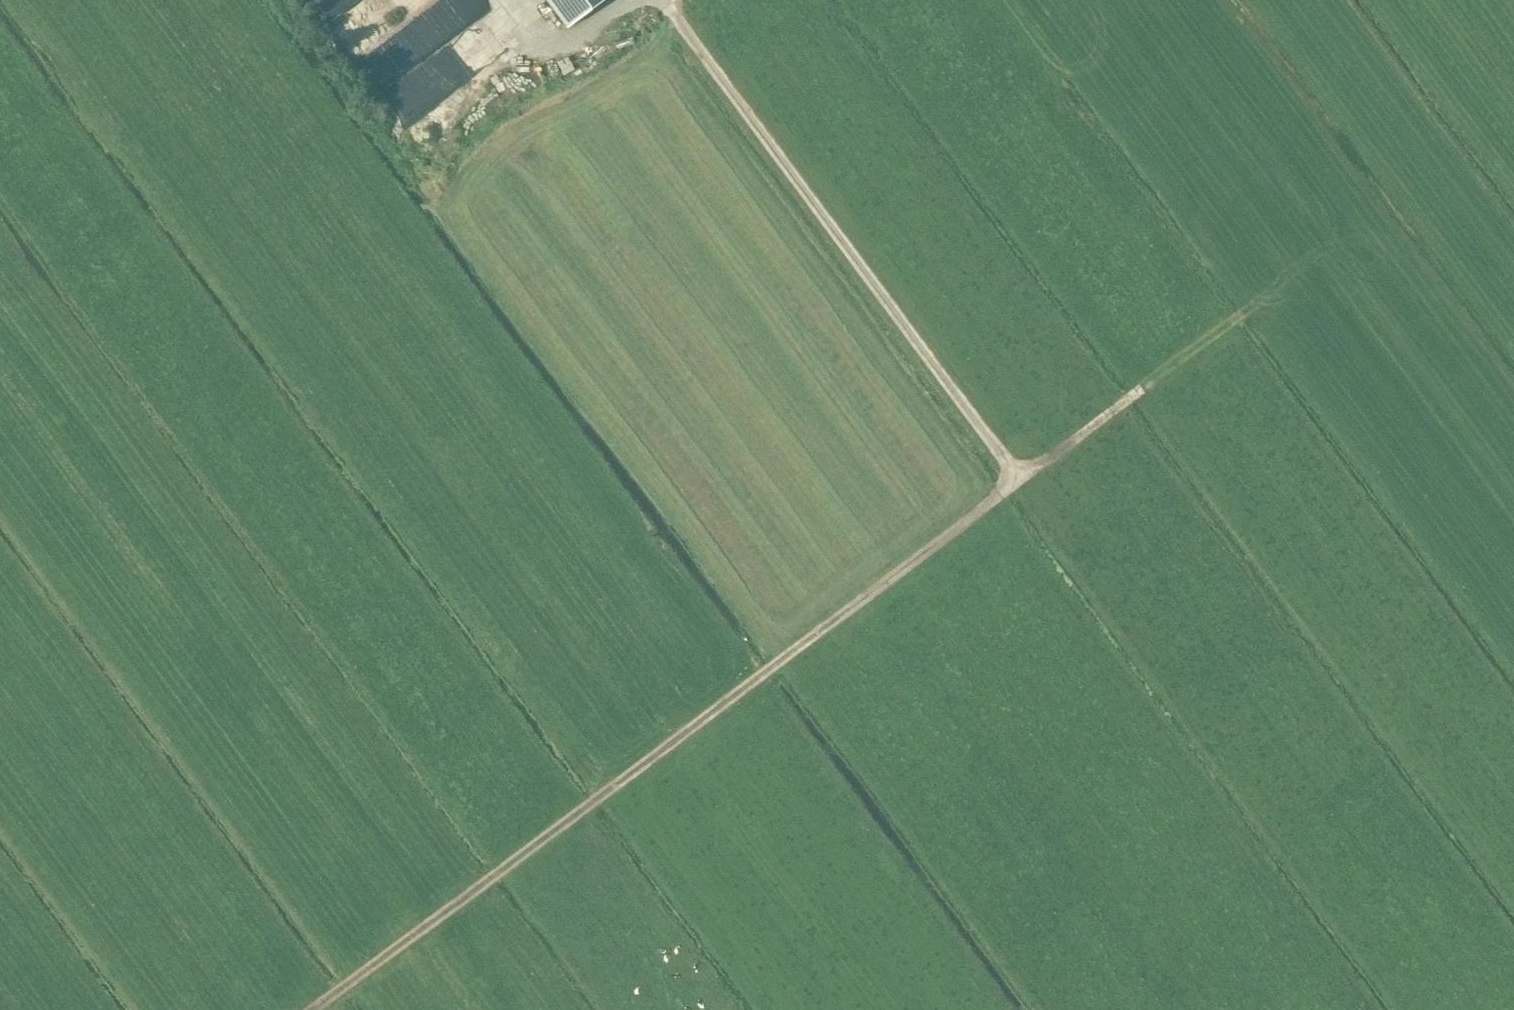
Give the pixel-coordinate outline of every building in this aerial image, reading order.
[(566,28),(603,0),(546,0),(566,28)]
